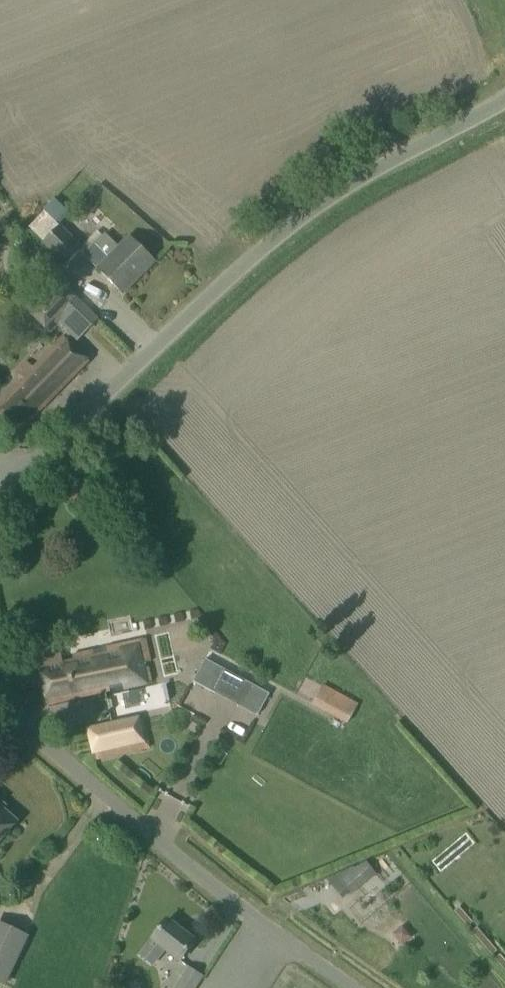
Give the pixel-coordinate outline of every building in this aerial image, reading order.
[(82,251),(49,217),(57,207),(50,199),(42,208),(45,211),(29,226),(66,266),(82,251)] [(118,247),(105,233),(84,255),(97,268),(119,290),(136,273),(140,277),(156,262),(141,247),(130,236),(118,247)] [(35,302),(27,310),(42,325),(50,332),(58,324),(53,319),(56,317),(61,311),(63,309),(74,297),(57,281),(60,277),(47,256),(36,264),(51,285),(35,302)] [(74,297),(63,309),(85,331),(86,331),(97,319),(74,297)] [(75,347),(64,336),(33,369),(25,362),(16,372),(24,380),(11,393),(0,404),(0,411),(20,431),(90,362),(75,347)] [(48,705),(67,700),(110,691),(110,690),(124,687),(124,688),(152,682),(148,667),(145,668),(144,663),(151,662),(146,639),(72,655),(73,660),(63,663),(61,653),(42,657),(44,667),(40,668),(48,705)] [(205,659),(193,682),(215,694),(216,692),(228,671),(205,659)] [(346,724),(358,702),(321,682),(309,703),(346,724)] [(171,707),(167,683),(108,692),(112,717),(171,707)] [(83,714),(67,715),(66,702),(55,703),(57,725),(83,722),(83,714)] [(115,755),(150,747),(143,717),(108,725),(88,730),(96,759),(115,755)] [(3,837),(16,822),(0,808),(0,841),(3,837)] [(327,877),(337,897),(376,878),(366,859),(327,877)] [(165,949),(180,961),(195,941),(167,920),(155,935),(141,954),(154,963),(165,949)] [(4,987),(29,937),(0,922),(0,985),(4,987)] [(202,976),(189,967),(175,987),(194,987),(202,976)]
